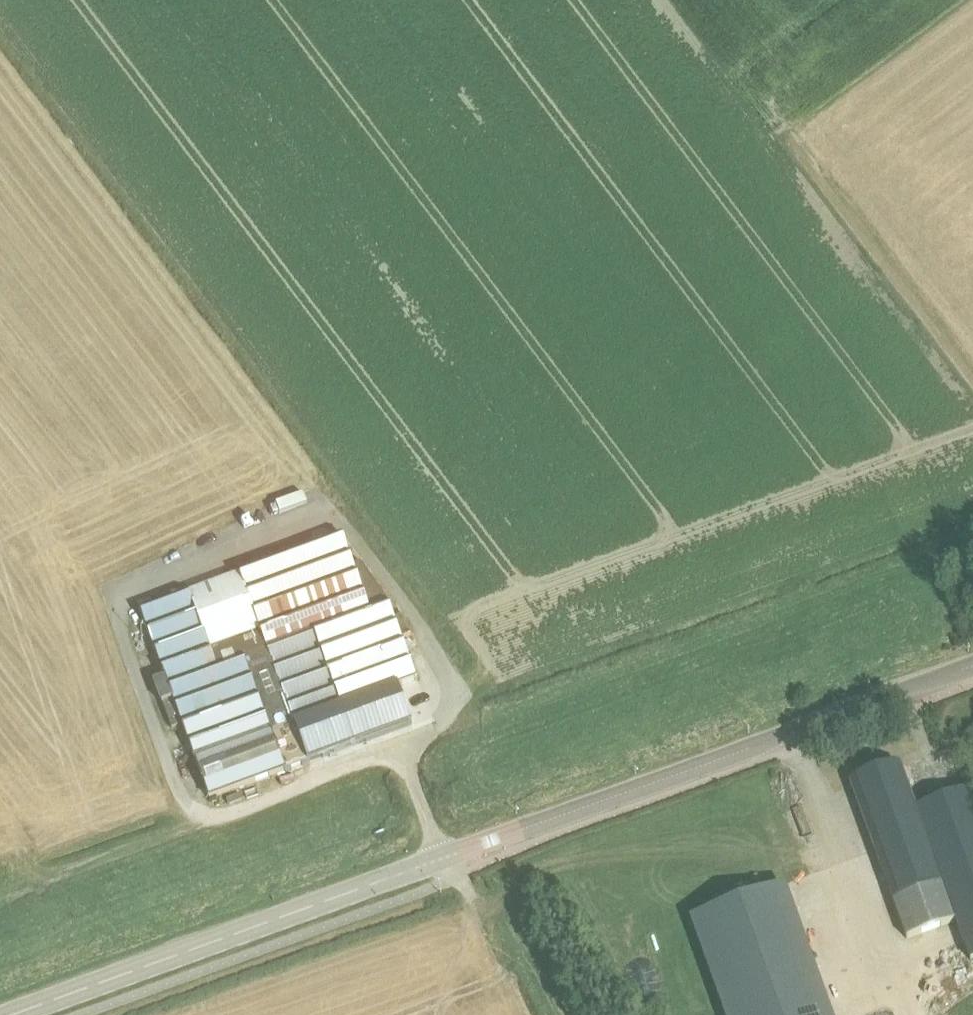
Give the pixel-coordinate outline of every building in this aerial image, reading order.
[(264,518),(296,503),(290,492),(259,507),(264,518)] [(416,680),(401,639),(411,635),(404,616),(394,620),(389,605),(361,563),(353,566),(342,536),(317,545),(282,558),(140,610),(165,678),(154,682),(171,729),(182,725),(209,799),(411,725),(397,687),(416,680)] [(139,559),(140,570),(155,569),(154,557),(139,559)] [(851,784),(908,941),(957,924),(971,962),(972,962),(972,805),(968,790),(916,809),(900,766),(851,784)] [(693,922),(727,1014),(832,1014),(786,888),(693,922)]
